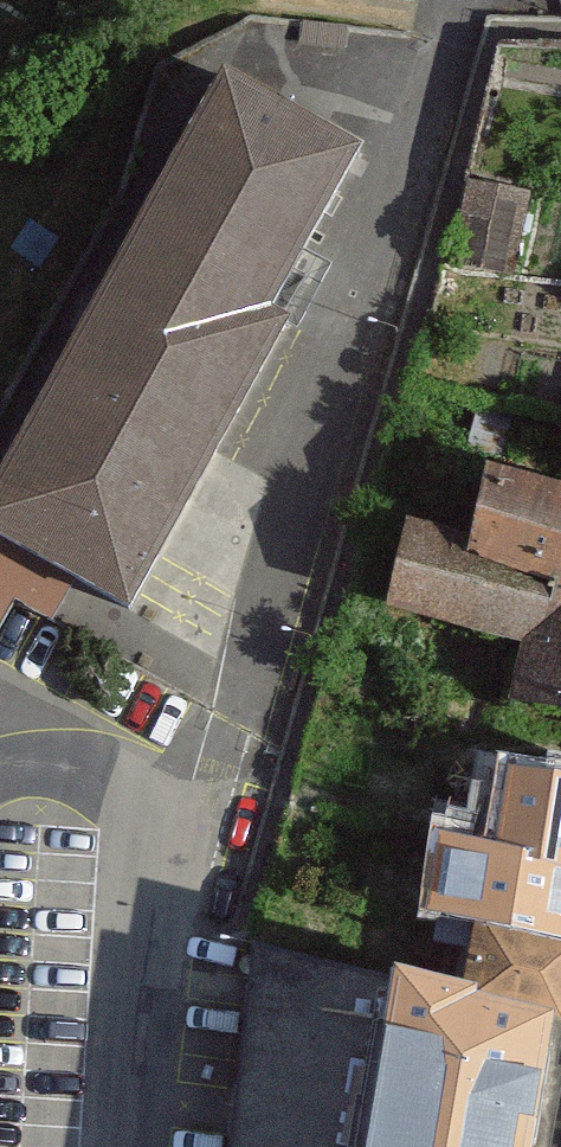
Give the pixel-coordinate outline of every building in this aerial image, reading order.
[(221,77),(0,484),(0,536),(70,573),(130,606),(283,324),(266,315),(355,150),(221,77)] [(514,276),(528,192),(468,181),(453,265),(514,276)] [(486,475),(472,539),(408,526),(390,609),(525,638),(512,701),(560,712),(560,491),(486,475)] [(0,536),(0,608),(10,589),(50,611),(70,573),(0,536)] [(510,769),(495,854),(560,866),(560,778),(510,769)] [(495,854),(440,845),(428,915),(478,924),(560,938),(560,866),(495,854)] [(478,924),(466,998),(551,1013),(560,1014),(560,938),(478,924)] [(257,951),(234,1146),(364,1146),(391,979),(257,951)] [(391,979),(364,1146),(526,1146),(551,1013),(466,998),(391,979)]
